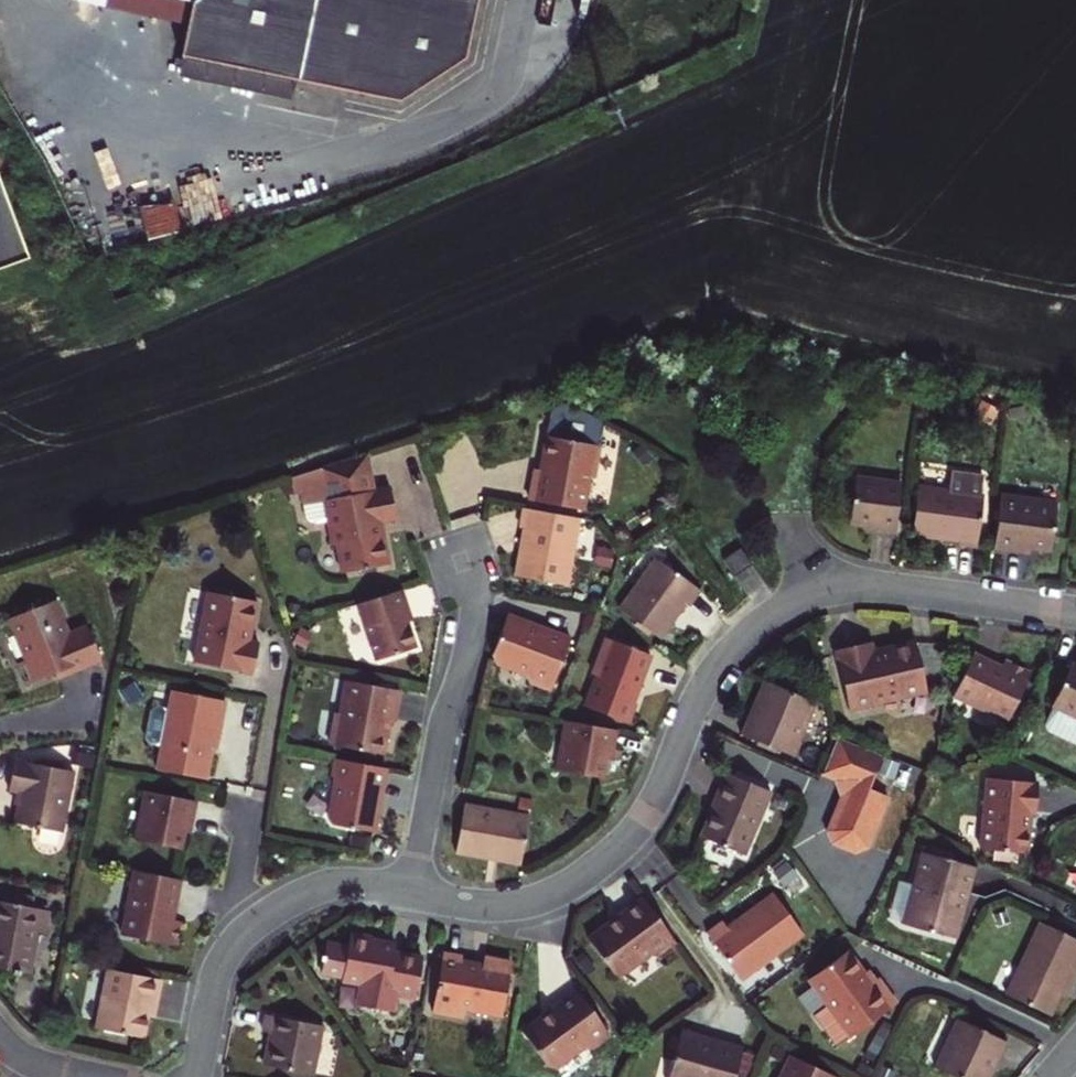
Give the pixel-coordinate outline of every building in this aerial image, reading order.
[(76,2),(117,10),(187,25),(178,76),(292,100),(296,79),(400,101),(465,57),(477,0),(76,0),(76,2)] [(25,249),(0,185),(0,258),(25,249)] [(144,245),(177,237),(170,207),(137,215),(144,245)] [(521,487),(519,502),(572,512),(578,478),(582,479),(592,422),(567,408),(540,407),(528,472),(524,472),(521,487)] [(335,576),(381,566),(377,546),(373,525),(389,522),(382,490),(367,493),(360,458),(283,483),(286,500),(293,500),(297,525),(304,530),(320,526),(324,551),(330,550),(335,576)] [(960,544),(977,547),(984,495),(982,495),(984,476),(952,471),(949,490),(919,486),(913,535),(934,538),(956,541),(960,544)] [(897,531),(903,484),(857,478),(852,521),(881,525),(880,529),(889,530),(897,531)] [(1054,555),(1060,504),(1002,497),(995,552),(1007,554),(1018,555),(1018,551),(1054,555)] [(575,522),(520,512),(516,531),(522,532),(517,556),(513,580),(564,590),(575,522)] [(735,549),(720,562),(730,575),(746,561),(735,549)] [(617,613),(657,642),(670,625),(683,607),(687,610),(698,594),(655,562),(617,613)] [(196,662),(253,673),(256,658),(259,643),(251,641),(258,601),(209,591),(196,662)] [(401,592),(354,607),(373,660),(412,646),(406,628),(400,609),(407,607),(401,592)] [(21,676),(25,687),(66,672),(68,676),(100,665),(86,630),(67,637),(55,603),(7,621),(23,663),(16,665),(21,676)] [(523,679),(527,685),(549,693),(567,641),(540,631),(539,635),(528,631),(525,626),(504,618),(490,660),(495,668),(509,673),(523,679)] [(647,657),(603,641),(590,676),(594,677),(583,708),(627,725),(634,706),(630,704),(639,681),(647,657)] [(837,652),(851,712),(929,695),(917,643),(903,647),(888,650),(888,654),(879,656),(878,652),(875,653),(873,644),(837,652)] [(955,698),(1010,723),(1032,674),(1006,662),(1003,669),(988,663),(973,656),(955,698)] [(1044,728),(1046,734),(1075,748),(1075,668),(1073,667),(1044,728)] [(332,713),(327,745),(381,756),(388,721),(392,722),(395,706),(397,690),(342,681),(336,714),(332,713)] [(755,715),(746,737),(797,759),(808,733),(805,732),(817,705),(772,685),(765,701),(758,717),(755,715)] [(160,769),(207,778),(213,748),(219,718),(224,718),(227,700),(174,691),(170,709),(158,707),(153,711),(148,739),(152,744),(164,746),(160,769)] [(615,731),(565,722),(556,770),(602,777),(605,762),(608,747),(612,747),(615,731)] [(883,759),(838,740),(823,776),(841,784),(851,800),(844,818),(837,837),(840,844),(862,853),(869,849),(889,799),(870,791),(883,759)] [(50,831),(62,771),(4,759),(0,781),(0,791),(9,793),(4,821),(27,826),(50,831)] [(383,771),(330,761),(327,778),(330,779),(323,816),(332,826),(372,834),(374,822),(376,811),(372,810),(375,798),(378,798),(383,771)] [(708,821),(700,838),(744,857),(772,795),(727,776),(714,804),(716,804),(708,821)] [(982,848),(1029,853),(1034,812),(1039,813),(1040,798),(1042,783),(989,777),(982,848)] [(198,800),(148,791),(139,840),(184,848),(187,833),(190,818),(194,818),(198,800)] [(463,804),(454,851),(520,862),(524,839),(528,815),(463,804)] [(905,928),(953,941),(963,901),(968,902),(973,885),(978,868),(922,853),(908,906),(911,907),(905,928)] [(183,880),(136,871),(123,935),(179,945),(182,933),(184,921),(176,919),(183,880)] [(6,896),(4,904),(0,904),(0,962),(31,969),(39,933),(45,935),(50,913),(35,910),(37,902),(37,899),(6,892),(6,896)] [(710,935),(745,982),(779,956),(777,953),(805,932),(776,894),(729,929),(725,923),(717,929),(710,935)] [(603,923),(584,937),(612,973),(623,973),(650,953),(657,954),(672,941),(640,897),(629,905),(618,913),(618,917),(609,924),(603,923)] [(1052,1015),(1066,985),(1071,987),(1075,977),(1075,939),(1041,922),(1006,994),(1052,1015)] [(326,943),(321,973),(343,977),(342,981),(361,985),(357,1006),(392,1013),(395,994),(414,998),(421,960),(395,954),(397,946),(390,945),(383,944),(382,946),(371,945),(372,938),(350,934),(347,947),(326,943)] [(816,1019),(840,1051),(900,1006),(890,993),(881,981),(874,986),(850,954),(810,983),(830,1009),(816,1019)] [(432,1012),(464,1018),(466,1010),(503,1017),(513,964),(484,959),(483,966),(460,962),(460,959),(452,957),(444,956),(432,1012)] [(160,992),(162,982),(108,971),(97,1030),(145,1039),(152,1001),(158,1003),(160,992)] [(537,1016),(519,1029),(545,1064),(557,1064),(584,1044),(592,1045),(607,1034),(574,989),(562,998),(549,1008),(551,1010),(543,1016),(537,1016)] [(324,1029),(267,1018),(263,1034),(270,1035),(267,1051),(264,1068),(313,1076),(315,1076),(324,1029)] [(940,1071),(952,1076),(990,1076),(997,1061),(1000,1063),(1009,1045),(961,1022),(950,1044),(953,1046),(940,1071)] [(671,1076),(737,1076),(746,1049),(734,1045),(722,1041),(718,1045),(683,1035),(671,1076)] [(785,1076),(834,1076),(793,1059),(785,1076)]
